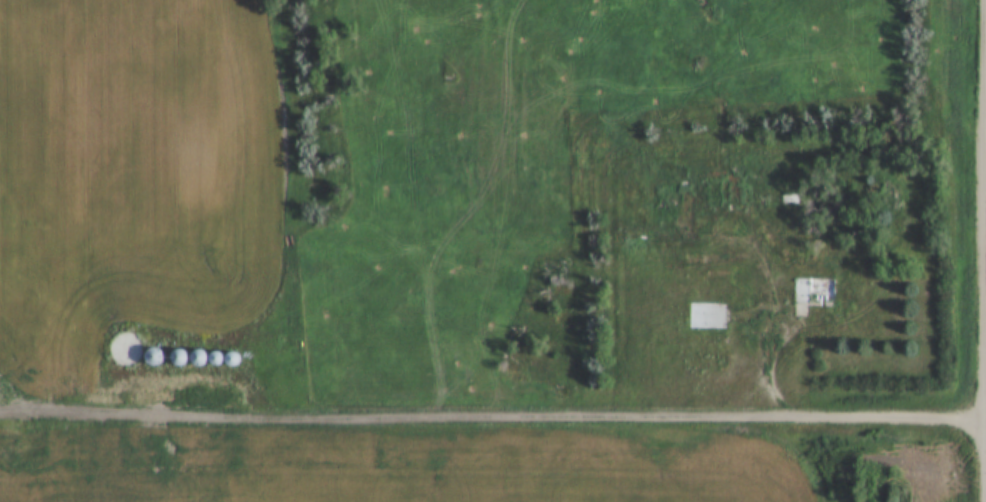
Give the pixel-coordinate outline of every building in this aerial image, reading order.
[(759,195),(774,195),(774,205),(759,205),(759,195)] [(784,205),(784,195),(803,195),(803,205),(784,205)] [(797,277),(839,278),(839,304),(797,304),(797,277)] [(692,303),(729,304),(729,329),(692,329),(692,303)] [(124,367),(131,366),(136,363),(139,357),(141,351),(139,345),(136,339),(131,336),(125,335),(118,336),(113,339),(109,345),(108,351),(109,357),(113,362),(118,366),(124,367)] [(154,369),(159,367),(162,364),(163,359),(162,355),(159,351),(154,350),(149,351),(146,355),(145,359),(146,364),(149,367),(154,369)] [(179,369),(183,367),(186,364),(188,360),(186,356),(183,353),(179,352),(175,353),(172,356),(171,360),(172,364),(175,367),(179,369)] [(199,369),(203,368),(206,365),(207,360),(206,356),(203,353),(199,352),(194,353),(191,356),(190,360),(191,365),(194,368),(199,369)] [(217,368),(220,367),(223,364),(223,361),(223,357),(220,355),(217,354),(213,355),(211,357),(210,361),(211,364),(213,367),(217,368)] [(232,368),(236,367),(238,365),(239,361),(238,358),(236,355),(232,354),(229,355),(226,358),(225,361),(226,365),(229,367),(232,368)]
